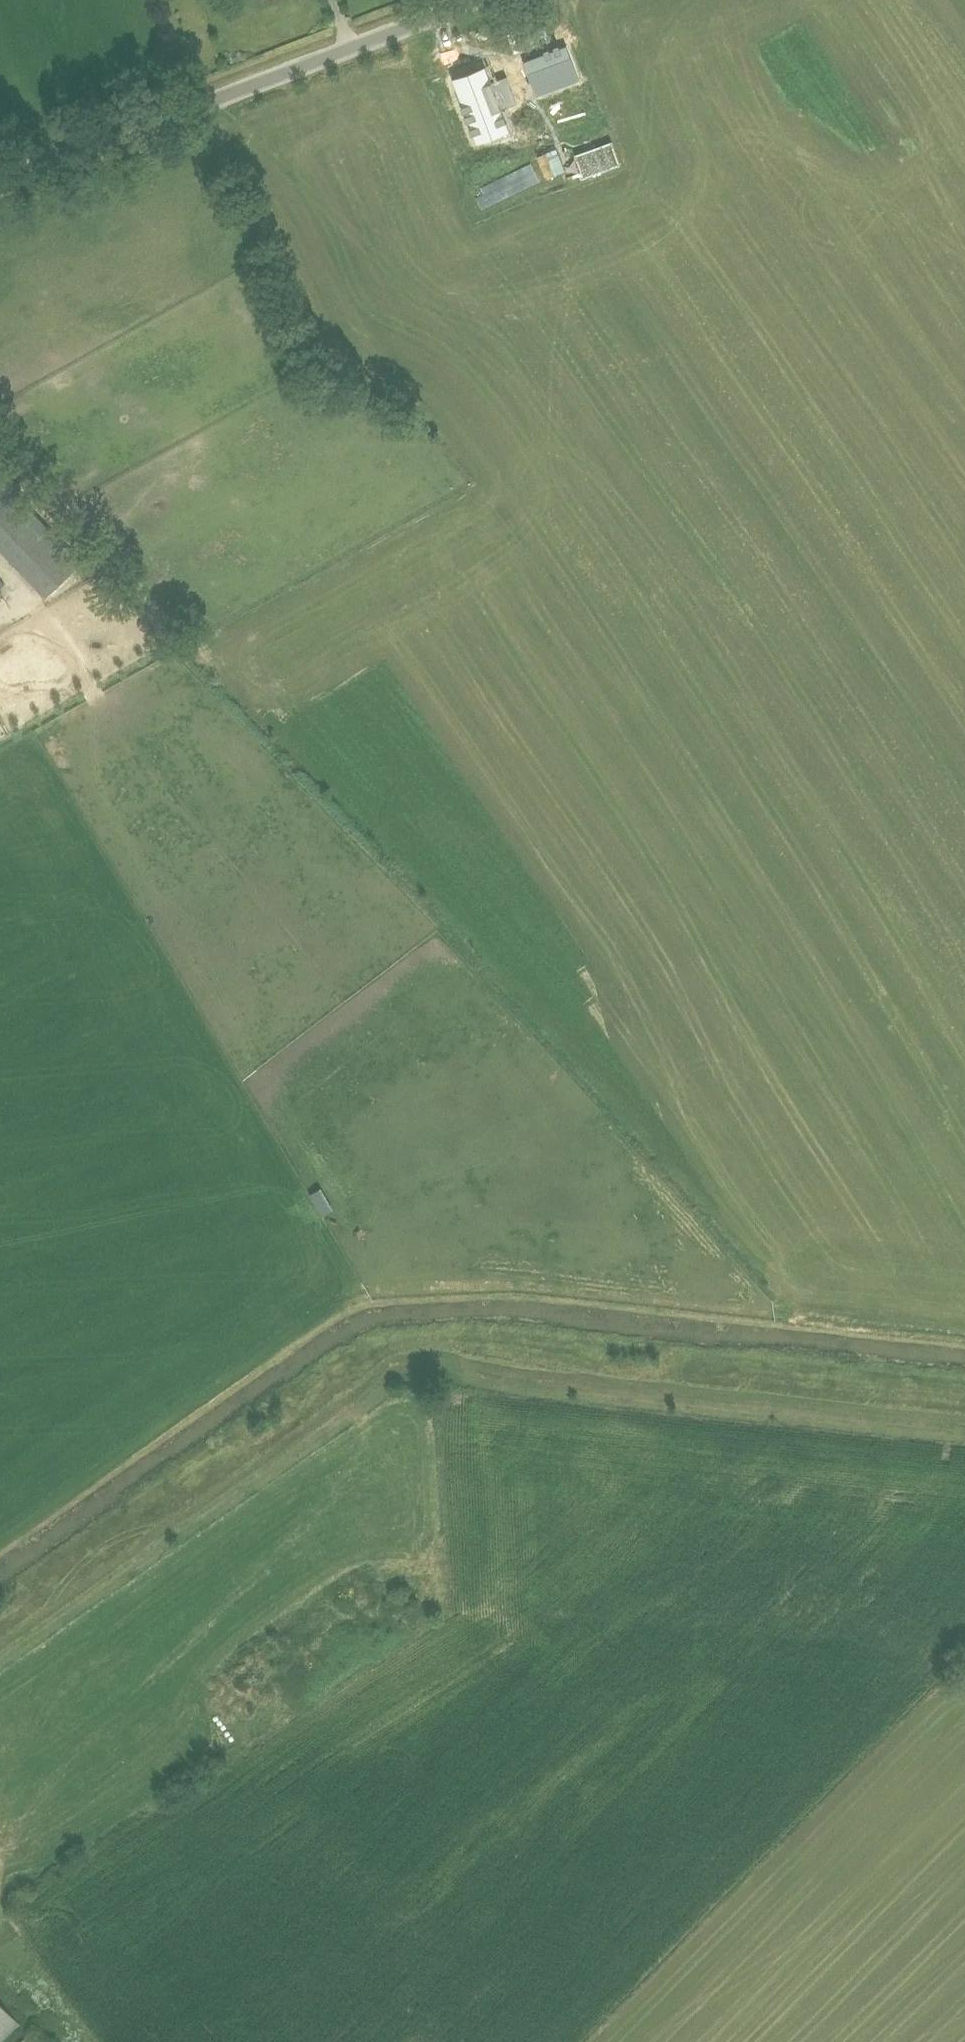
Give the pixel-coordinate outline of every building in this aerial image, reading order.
[(517,104),(507,76),(492,82),(487,69),(453,81),(476,142),(509,129),(502,110),(517,104)] [(524,123),(535,142),(564,125),(553,107),(524,123)] [(558,183),(608,163),(599,136),(592,139),(589,130),(577,135),(580,145),(547,158),(558,183)] [(46,598),(82,563),(15,494),(16,493),(0,476),(0,550),(46,598)] [(19,2022),(0,2003),(0,2040),(19,2022)] [(29,2034),(20,2041),(37,2041),(29,2034)]
